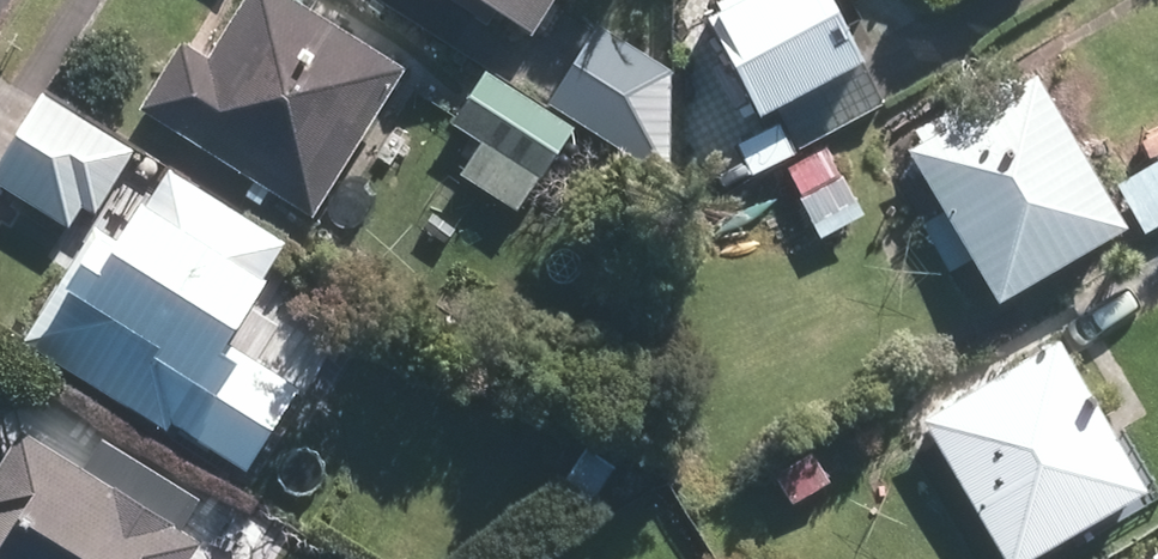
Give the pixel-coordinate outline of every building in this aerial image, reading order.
[(402,66),(292,0),(240,0),(207,54),(178,37),(134,110),(311,216),(402,66)] [(487,22),(497,7),(531,29),(549,0),(451,0),(487,22)] [(717,9),(703,17),(756,111),(771,103),(798,151),(885,102),(827,0),(712,0),(717,9)] [(713,109),(598,28),(548,98),(663,179),(713,109)] [(576,131),(484,71),(449,125),(479,144),(460,172),(522,212),(576,131)] [(996,303),(1126,227),(1035,71),(904,147),(996,303)] [(44,92),(0,167),(0,185),(84,234),(136,146),(44,92)] [(800,198),(840,179),(826,150),(786,170),(800,198)] [(295,390),(223,346),(257,290),(288,241),(167,167),(143,206),(125,194),(84,260),(77,256),(24,341),(243,475),(295,390)] [(1143,489),(1055,341),(919,421),(1001,558),(1025,558),(1143,489)] [(201,542),(22,429),(0,464),(0,558),(190,558),(201,542)]
